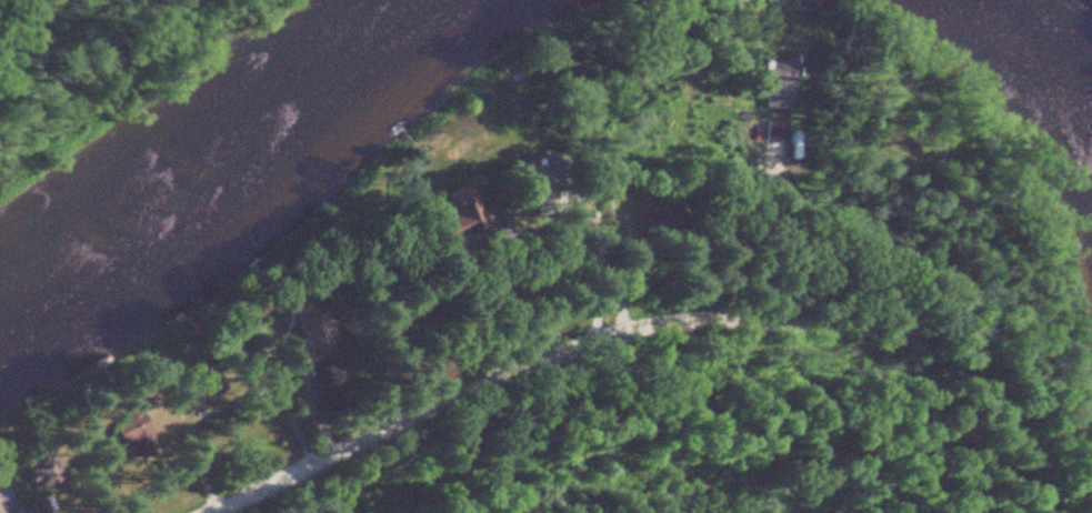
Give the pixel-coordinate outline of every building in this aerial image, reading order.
[(783,109),(783,60),(756,60),(756,109),(783,109)] [(540,187),(535,165),(519,169),(523,190),(540,187)] [(33,498),(19,505),(23,512),(40,512),(33,498)]
